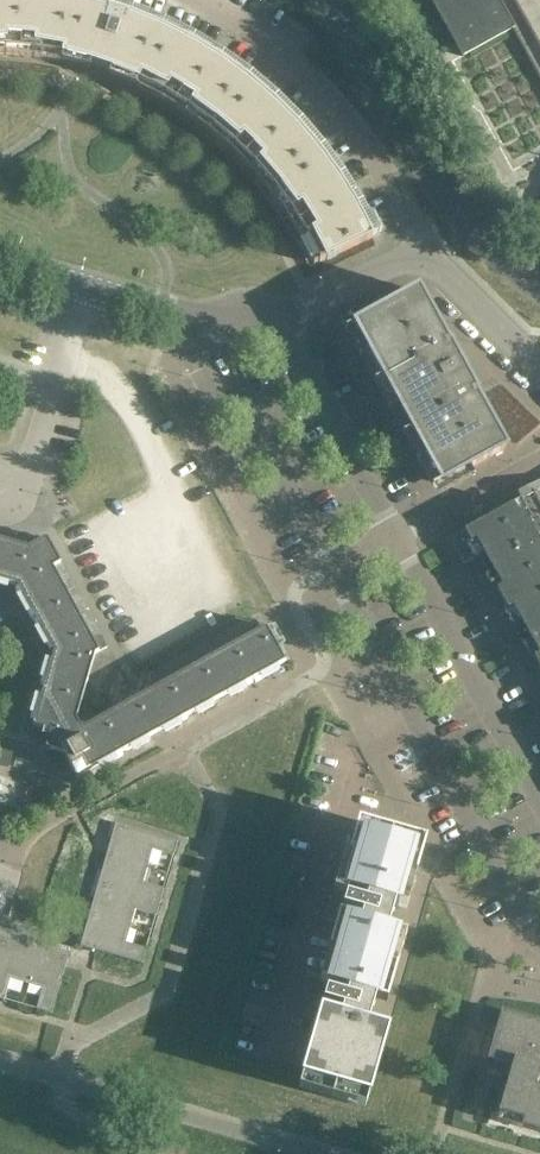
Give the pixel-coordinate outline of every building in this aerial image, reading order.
[(5,55),(33,57),(61,62),(63,57),(65,57),(91,63),(111,70),(137,81),(135,87),(161,100),(185,114),(209,132),(213,127),(234,146),(254,166),(273,188),(290,211),(305,236),(319,263),(326,259),(327,261),(337,256),(336,255),(372,238),(370,234),(371,234),(369,230),(368,230),(356,207),(339,179),(319,152),(297,126),(273,103),(248,81),(220,61),(192,44),(165,30),(163,29),(161,28),(131,16),(107,8),(78,0),(76,0),(0,0),(0,55),(5,55)] [(462,57),(512,29),(539,79),(539,0),(431,0),(462,57)] [(419,287),(415,289),(353,323),(441,484),(507,447),(477,392),(478,392),(450,341),(449,342),(419,287)] [(518,493),(521,499),(472,526),(486,551),(498,574),(490,578),(515,623),(523,619),(534,638),(526,643),(539,669),(539,481),(518,493)] [(486,551),(472,526),(464,531),(457,535),(454,544),(464,563),(476,556),(477,556),(486,551)] [(6,588),(8,583),(17,586),(22,594),(17,597),(26,614),(31,611),(40,627),(35,630),(44,646),(49,644),(53,652),(51,662),(46,660),(40,678),(46,680),(41,697),(35,696),(30,714),(35,715),(32,725),(43,729),(38,746),(64,754),(76,777),(98,765),(100,770),(107,766),(117,761),(114,756),(130,747),(132,752),(149,743),(147,738),(162,729),(165,734),(181,725),(179,720),(195,712),(197,716),(214,707),(211,702),(227,694),(230,698),(246,689),(244,684),(260,676),(262,680),(279,671),(276,667),(289,659),(281,646),(285,643),(274,624),(267,628),(266,627),(85,727),(79,725),(76,719),(94,654),(107,647),(100,636),(92,640),(53,568),(60,563),(46,538),(28,548),(0,539),(0,587),(6,588)] [(369,1095),(372,1083),(373,1083),(392,1016),(375,1011),(382,987),(390,989),(410,921),(392,916),(399,892),(410,895),(430,827),(362,807),(342,876),(349,878),(323,970),(331,972),(305,1064),(306,1064),(302,1076),(369,1095)] [(177,840),(115,823),(106,854),(147,866),(152,849),(173,855),(177,840)] [(147,866),(106,854),(98,884),(159,902),(163,888),(143,882),(147,866)] [(159,902),(98,884),(89,915),(130,926),(135,910),(155,916),(159,902)] [(130,926),(89,915),(80,946),(141,964),(146,949),(125,943),(130,926)] [(8,934),(0,960),(0,999),(3,1000),(9,979),(26,984),(38,943),(8,934)] [(69,952),(38,943),(26,984),(42,989),(36,1009),(51,1013),(69,952)] [(500,1009),(501,1010),(485,1068),(509,1075),(498,1113),(523,1120),(521,1126),(539,1132),(539,1020),(500,1009)]
